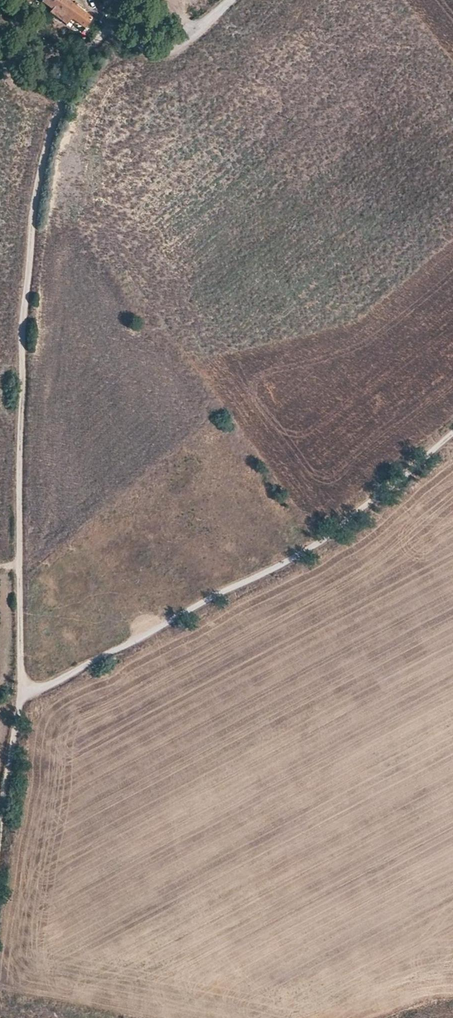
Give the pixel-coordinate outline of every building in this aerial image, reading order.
[(92,16),(69,0),(39,0),(52,9),(54,6),(85,27),(92,16)]
